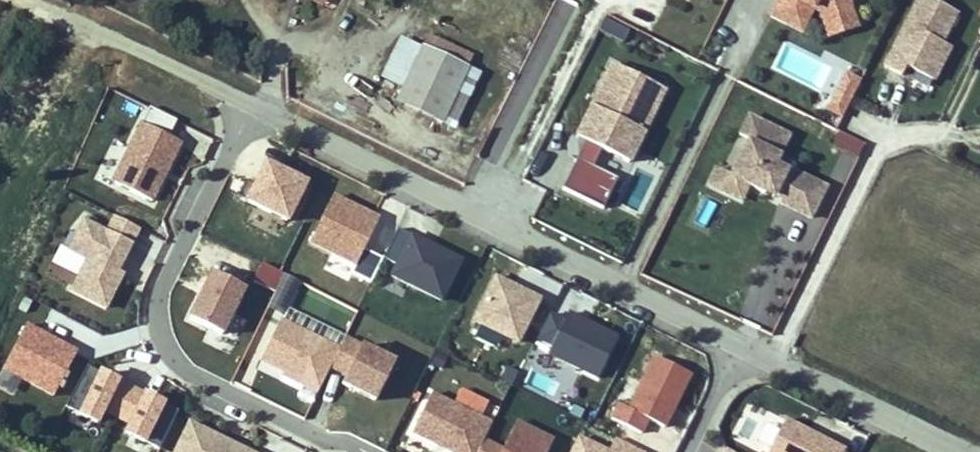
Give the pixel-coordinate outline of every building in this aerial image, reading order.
[(774,16),(806,31),(821,0),(781,0),(774,16)] [(835,30),(858,25),(851,2),(852,0),(822,0),(835,30)] [(932,0),(917,0),(882,69),(899,77),(904,67),(931,80),(947,46),(940,43),(955,11),(932,0)] [(424,46),(396,100),(440,123),(468,70),(424,46)] [(616,63),(580,138),(586,141),(562,190),(607,211),(622,180),(596,167),(605,149),(631,161),(667,88),(616,63)] [(841,119),(857,75),(842,70),(825,114),(841,119)] [(748,115),(739,136),(749,141),(732,176),(716,168),(708,185),(743,202),(751,185),(787,203),(786,207),(811,219),(827,186),(785,166),(789,156),(785,154),(793,136),(748,115)] [(185,140),(143,119),(114,178),(157,199),(185,140)] [(856,160),(865,144),(837,130),(829,146),(856,160)] [(187,149),(204,154),(209,137),(192,132),(187,149)] [(306,183),(265,162),(254,185),(245,181),(237,196),(287,221),(306,183)] [(365,250),(383,214),(335,191),(310,242),(356,265),(351,273),(370,283),(382,259),(365,250)] [(114,212),(108,225),(138,238),(144,226),(114,212)] [(123,268),(136,242),(79,213),(48,272),(68,282),(66,286),(109,308),(128,271),(123,268)] [(468,257),(401,224),(386,256),(398,263),(392,274),(447,301),(468,257)] [(265,261),(256,279),(276,289),(285,272),(265,261)] [(251,286),(213,266),(186,317),(224,337),(251,286)] [(547,295),(497,271),(474,319),(523,343),(547,295)] [(29,310),(36,298),(27,294),(21,305),(29,310)] [(552,345),(548,352),(601,378),(622,334),(570,308),(566,315),(551,308),(537,338),(552,345)] [(261,361),(318,391),(341,345),(284,318),(261,361)] [(81,346),(29,319),(4,366),(56,394),(81,346)] [(399,359),(350,334),(333,368),(343,372),(341,377),(380,396),(399,359)] [(621,402),(614,416),(646,432),(653,418),(666,424),(669,426),(695,373),(658,354),(632,407),(621,402)] [(100,368),(90,363),(70,403),(81,408),(100,368)] [(100,422),(124,377),(102,367),(81,412),(100,422)] [(5,368),(0,376),(0,383),(16,392),(24,378),(5,368)] [(169,400),(125,378),(108,411),(128,421),(124,430),(147,442),(169,400)] [(434,388),(412,434),(449,451),(479,451),(495,418),(434,388)] [(163,444),(181,407),(170,402),(151,439),(163,444)] [(789,414),(771,451),(850,451),(848,451),(850,446),(789,414)] [(489,436),(482,451),(550,451),(557,437),(519,418),(505,445),(489,436)] [(188,422),(174,451),(251,451),(188,422)] [(581,433),(572,451),(648,451),(649,449),(618,434),(612,448),(581,433)]
